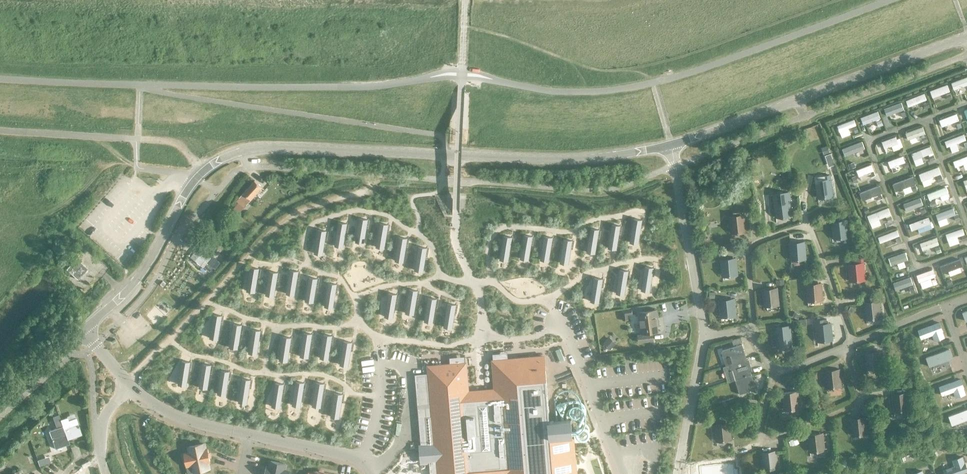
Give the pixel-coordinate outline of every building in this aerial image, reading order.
[(951,81),(954,88),(966,84),(966,75),(951,81)] [(949,90),(947,83),(929,89),(932,96),(949,90)] [(926,99),(923,92),(906,99),(908,106),(926,99)] [(903,109),(901,101),(884,107),(886,114),(903,109)] [(879,117),(877,110),(860,116),(862,123),(879,117)] [(959,119),(956,113),(939,119),(942,126),(959,119)] [(856,125),(853,119),(836,125),(839,131),(856,125)] [(925,133),(923,126),(905,132),(908,139),(925,133)] [(966,139),(963,133),(944,141),(946,146),(966,139)] [(898,143),(896,136),(882,141),(885,148),(898,143)] [(864,148),(861,140),(842,147),(845,155),(864,148)] [(932,152),(930,145),(911,152),(913,159),(932,152)] [(953,160),(955,166),(966,162),(966,155),(953,160)] [(904,162),(902,156),(888,161),(890,167),(904,162)] [(873,170),(871,164),(856,169),(858,175),(873,170)] [(938,166),(919,173),(921,180),(941,173),(938,166)] [(760,170),(750,172),(752,181),(763,179),(760,170)] [(830,175),(815,177),(816,181),(818,197),(832,195),(832,192),(830,179),(830,175)] [(915,183),(913,176),(892,184),(894,190),(915,183)] [(244,208),(258,192),(262,188),(254,181),(236,201),(244,208)] [(882,191),(879,184),(859,192),(862,199),(882,191)] [(948,192),(946,186),(926,193),(929,199),(948,192)] [(788,192),(773,194),(775,216),(790,214),(788,192)] [(922,204),(920,196),(903,202),(906,210),(922,204)] [(890,214),(887,207),(867,215),(870,222),(890,214)] [(955,214),(953,207),(935,213),(938,220),(955,214)] [(730,232),(745,231),(744,214),(729,216),(730,232)] [(930,222),(928,216),(909,223),(912,229),(930,222)] [(359,219),(356,237),(364,238),(367,220),(359,219)] [(633,219),(630,238),(638,239),(641,221),(633,219)] [(834,238),(848,236),(846,220),(831,222),(834,238)] [(338,223),(335,241),(343,242),(346,224),(338,223)] [(379,224),(377,242),(385,244),(388,225),(379,224)] [(612,225),(609,243),(617,245),(620,226),(612,225)] [(964,234),(962,228),(945,233),(947,239),(964,234)] [(590,229),(587,247),(595,249),(598,230),(590,229)] [(898,235),(896,229),(877,236),(880,242),(898,235)] [(318,230),(315,249),(323,250),(326,231),(318,230)] [(214,249),(223,242),(215,233),(207,240),(214,249)] [(524,235),(521,254),(529,255),(532,237),(524,235)] [(503,236),(500,255),(508,256),(511,238),(503,236)] [(544,237),(541,256),(549,257),(552,238),(544,237)] [(938,244),(936,237),(919,242),(921,249),(938,244)] [(398,238),(396,256),(404,257),(407,239),(398,238)] [(564,240),(560,258),(569,259),(572,241),(564,240)] [(790,259),(805,258),(804,241),(789,243),(790,259)] [(418,247),(415,266),(423,267),(426,248),(418,247)] [(190,257),(201,265),(208,255),(198,248),(194,253),(190,257)] [(907,259),(905,252),(888,257),(891,264),(907,259)] [(77,280),(87,269),(80,262),(82,260),(77,256),(65,269),(77,280)] [(212,258),(208,262),(206,260),(203,265),(210,270),(212,266),(215,268),(219,263),(212,258)] [(721,275),(736,274),(735,258),(720,259),(721,275)] [(862,258),(848,259),(850,281),(864,280),(862,258)] [(960,258),(940,266),(943,272),(962,265),(960,258)] [(645,267),(642,286),(650,287),(653,268),(645,267)] [(250,268),(247,286),(255,288),(258,269),(250,268)] [(935,276),(932,268),(916,274),(919,281),(935,276)] [(620,270),(617,289),(625,290),(628,271),(620,270)] [(290,271),(287,289),(295,290),(298,272),(290,271)] [(269,272),(266,290),(274,292),(277,273),(269,272)] [(912,284),(910,276),(893,282),(896,290),(912,284)] [(309,278),(306,296),(314,298),(317,279),(309,278)] [(594,278),(591,297),(599,298),(602,279),(594,278)] [(328,283),(325,302),(333,303),(336,285),(328,283)] [(807,301),(822,299),(821,283),(806,285),(807,301)] [(763,306),(778,304),(777,288),(762,289),(763,306)] [(409,290),(406,308),(414,310),(417,291),(409,290)] [(249,309),(259,295),(253,291),(243,305),(249,309)] [(388,293),(385,312),(393,313),(396,295),(388,293)] [(428,298),(425,317),(433,318),(436,299),(428,298)] [(720,317),(734,315),(733,299),(719,300),(720,317)] [(866,318),(880,317),(878,300),(864,302),(866,318)] [(447,304),(444,322),(452,324),(455,305),(447,304)] [(657,318),(656,310),(638,312),(641,335),(637,336),(638,342),(653,340),(652,333),(657,332),(656,318),(657,318)] [(213,315),(210,333),(218,335),(221,316),(213,315)] [(806,319),(798,320),(799,326),(799,328),(807,327),(806,319)] [(832,339),(830,323),(827,323),(826,319),(814,320),(817,340),(832,339)] [(944,338),(941,331),(942,331),(939,323),(918,331),(921,339),(932,335),(935,341),(944,338)] [(233,324),(230,343),(238,344),(241,326),(233,324)] [(789,327),(775,328),(777,346),(791,345),(789,327)] [(249,349),(257,350),(260,331),(252,330),(249,349)] [(303,333),(301,352),(309,353),(311,334),(303,333)] [(323,335),(320,353),(329,355),(332,336),(323,335)] [(609,336),(602,343),(609,349),(615,343),(609,336)] [(282,337),(280,355),(288,357),(291,338),(282,337)] [(343,342),(340,360),(348,361),(352,343),(343,342)] [(746,359),(741,345),(722,351),(727,366),(730,365),(746,359)] [(867,368),(881,366),(880,350),(865,352),(867,368)] [(952,358),(949,350),(926,358),(929,367),(952,358)] [(419,451),(420,457),(420,462),(429,462),(430,473),(575,473),(572,435),(571,420),(549,421),(548,411),(544,357),(508,360),(500,360),(493,361),(495,390),(480,391),(467,392),(465,363),(450,365),(428,367),(429,373),(429,374),(431,406),(432,417),(425,417),(428,450),(419,451)] [(730,365),(727,366),(725,366),(730,381),(734,380),(751,374),(750,372),(752,371),(748,359),(746,360),(746,359),(730,365)] [(181,361),(179,380),(187,381),(190,363),(181,361)] [(202,364),(199,383),(208,384),(211,366),(202,364)] [(825,387),(840,386),(839,370),(824,371),(825,387)] [(221,371),(218,389),(226,391),(229,372),(221,371)] [(751,374),(736,379),(741,394),(756,390),(751,374)] [(242,379),(239,398),(247,399),(250,381),(242,379)] [(942,396),(953,391),(956,398),(965,394),(963,388),(960,380),(939,387),(942,396)] [(275,383),(272,402),(281,403),(283,385),(275,383)] [(296,383),(292,401),(301,402),(304,384),(296,383)] [(316,383),(313,401),(321,403),(324,384),(316,383)] [(784,409),(798,408),(797,392),(782,393),(784,409)] [(893,411),(908,409),(906,392),(891,394),(893,411)] [(334,394),(331,412),(340,413),(342,395),(334,394)] [(722,403),(712,406),(713,411),(724,408),(722,403)] [(184,418),(203,412),(201,405),(182,411),(184,418)] [(966,419),(966,410),(948,417),(952,425),(966,419)] [(852,435),(867,433),(865,417),(850,419),(852,435)] [(63,428),(67,439),(80,435),(75,419),(68,421),(67,418),(60,420),(61,423),(63,428)] [(277,438),(285,439),(285,423),(277,423),(277,438)] [(715,440),(730,439),(729,423),(714,424),(715,440)] [(67,439),(63,428),(49,433),(54,448),(68,444),(66,439),(67,439)] [(809,451),(824,450),(822,433),(807,435),(809,451)] [(153,447),(158,459),(173,452),(168,440),(153,447)] [(207,450),(204,450),(203,444),(189,447),(190,453),(184,454),(186,466),(192,465),(194,472),(194,473),(201,473),(201,470),(208,469),(207,462),(210,461),(207,450)] [(762,469),(777,467),(775,451),(760,453),(762,469)] [(261,452),(263,466),(269,465),(268,452),(261,452)] [(965,463),(964,463),(962,457),(952,460),(955,467),(943,471),(944,473),(961,473),(966,472),(966,470),(965,463)] [(214,473),(222,473),(233,470),(228,460),(211,467),(214,473)] [(289,472),(283,471),(285,464),(270,461),(269,468),(266,467),(265,473),(289,473),(289,472)]
